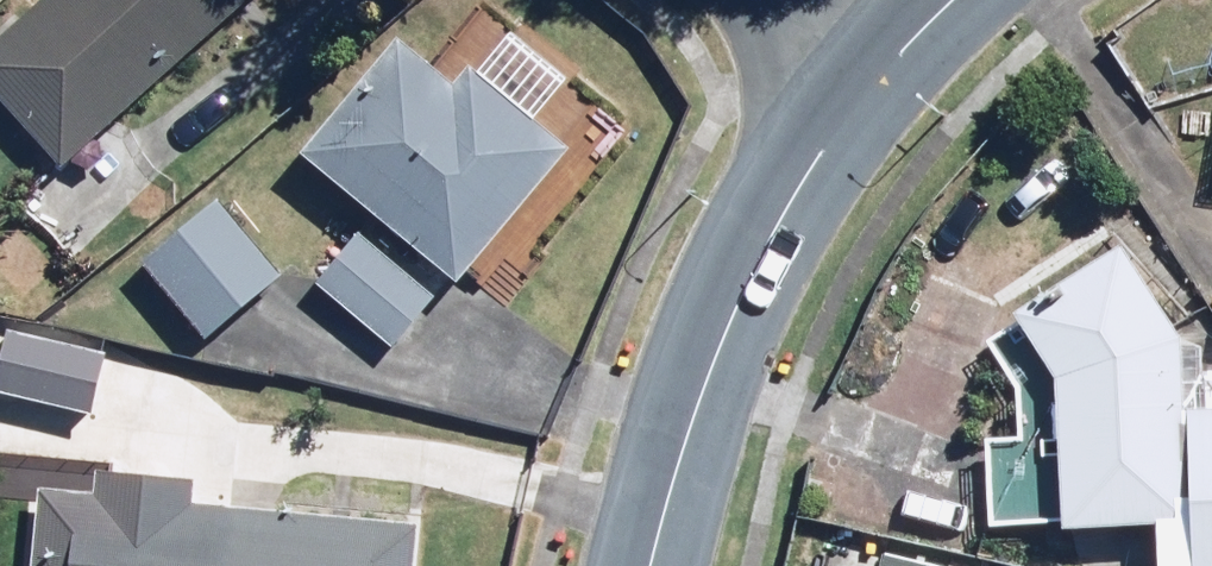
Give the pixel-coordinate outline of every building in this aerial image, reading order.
[(61,171),(255,0),(47,0),(0,41),(0,102),(61,171)] [(465,39),(440,70),(396,34),(302,148),(463,282),(573,150),(528,113),(538,100),(465,39)] [(284,273),(209,178),(130,241),(204,336),(284,273)] [(436,297),(360,230),(315,281),(391,348),(436,297)] [(1119,240),(1020,308),(1027,320),(993,338),(1024,387),(1023,436),(988,436),(988,520),(1162,521),(1162,565),(1211,565),(1211,409),(1185,409),(1184,335),(1119,240)] [(50,487),(43,565),(414,565),(418,516),(50,487)] [(829,525),(823,565),(967,565),(887,555),(890,533),(829,525)]
